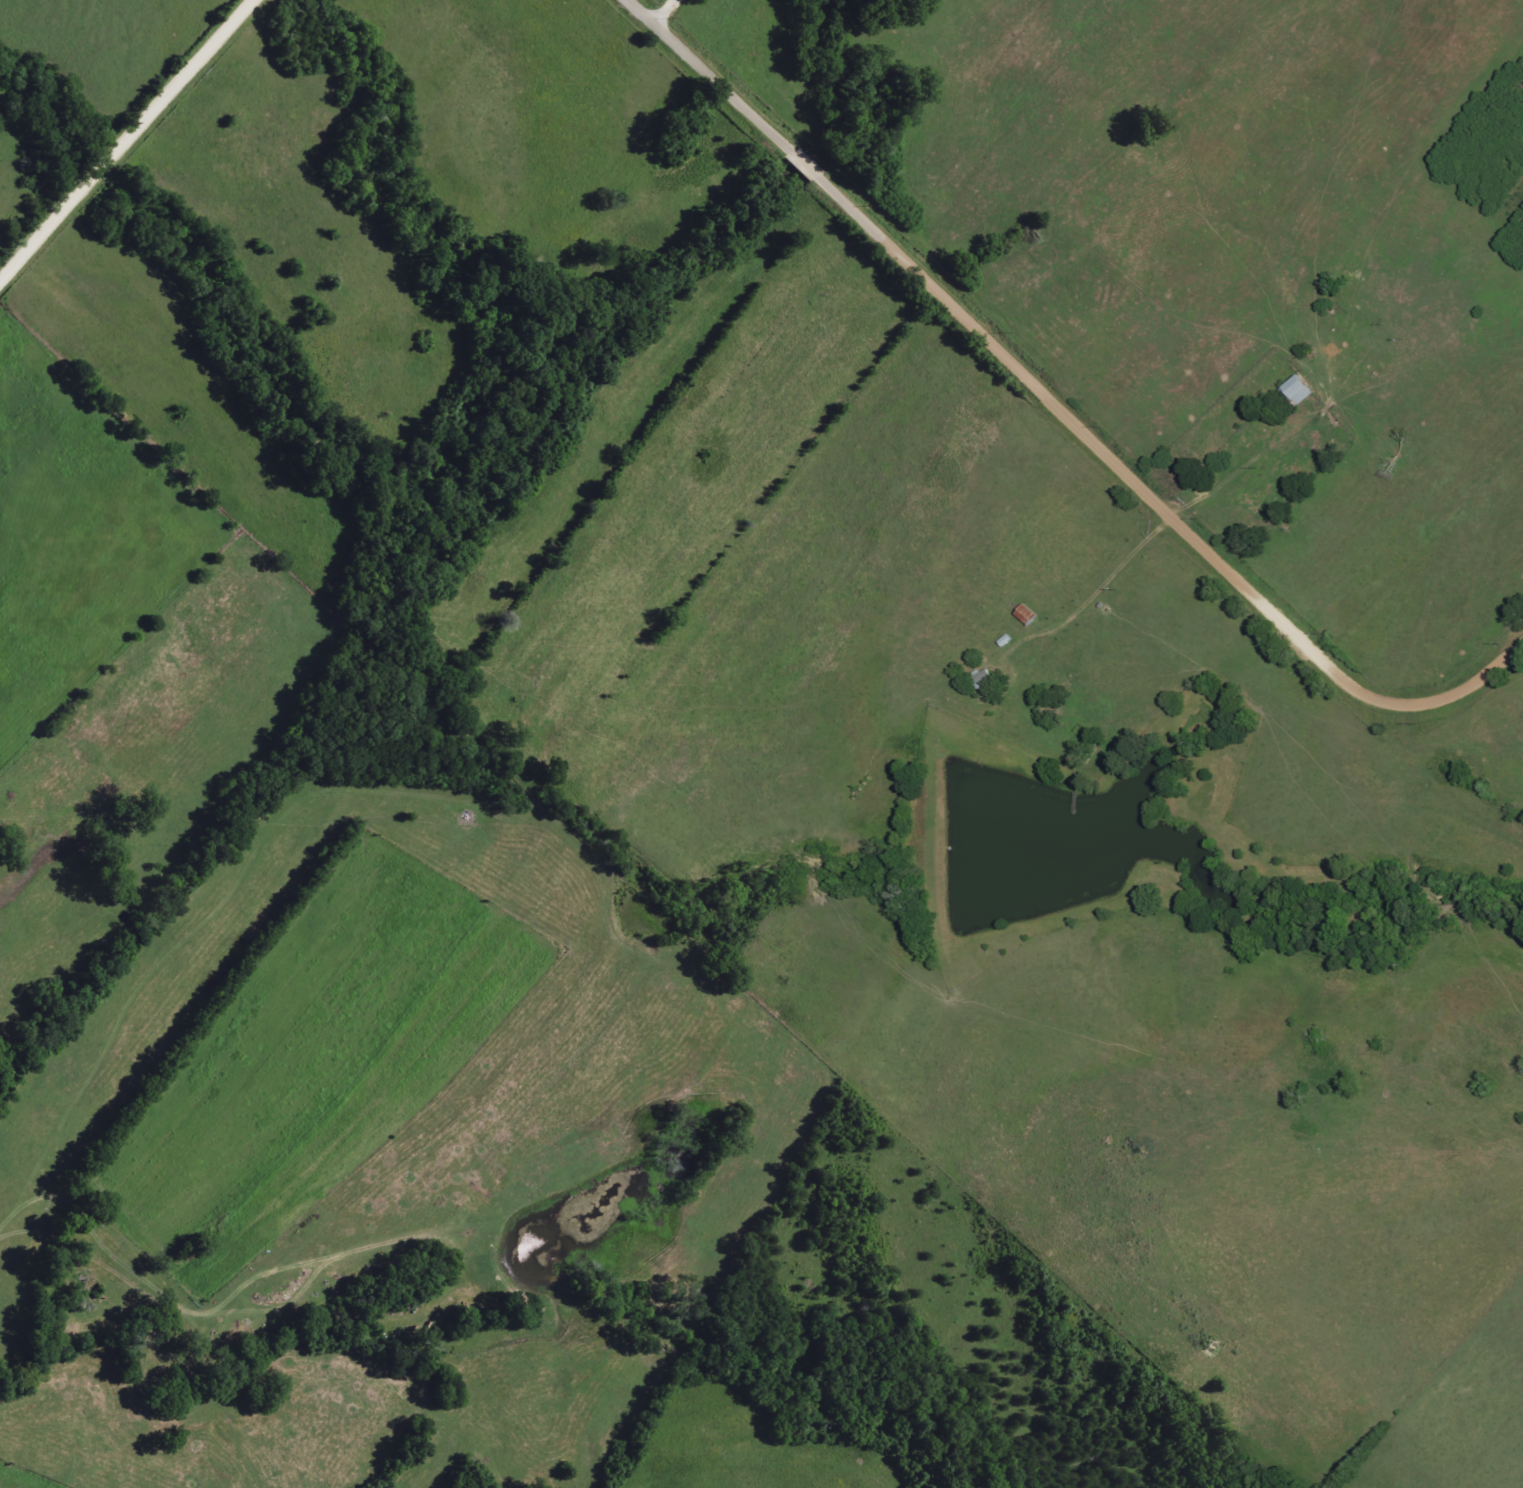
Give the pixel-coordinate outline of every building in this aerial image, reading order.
[(1278,392),(1292,411),(1315,395),(1301,376),(1278,392)]
